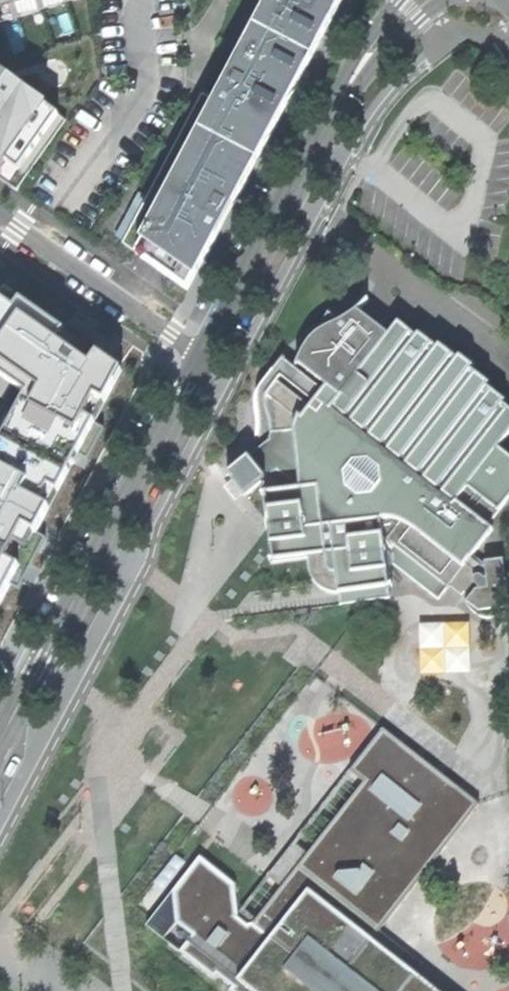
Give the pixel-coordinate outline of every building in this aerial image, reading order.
[(188,291),(343,0),(274,0),(219,104),(202,95),(122,245),(188,291)] [(17,190),(65,121),(0,76),(0,178),(17,190)] [(17,297),(0,319),(0,394),(31,415),(0,471),(0,617),(135,377),(17,297)] [(318,333),(313,338),(317,348),(333,393),(363,384),(408,338),(426,332),(423,329),(420,332),(402,318),(388,336),(355,311),(352,314),(339,322),(337,323),(336,324),(335,327),(336,330),(337,331),(333,335),(325,329),(318,333)] [(329,314),(318,333),(325,329),(333,335),(337,331),(336,330),(335,327),(336,324),(337,323),(339,322),(329,314)] [(491,383),(494,380),(475,366),(478,362),(464,352),(461,355),(443,341),(441,343),(426,332),(408,338),(363,384),(328,395),(321,393),(310,407),(277,381),(267,394),(265,401),(270,428),(269,440),(226,475),(234,486),(243,497),(261,483),(270,564),(306,560),(310,579),(313,586),(321,593),(337,597),(337,608),(387,601),(381,562),(368,550),(375,542),(383,548),(380,552),(390,559),(391,568),(438,602),(446,590),(458,599),(464,593),(471,598),(464,606),(461,604),(465,610),(474,618),(482,621),(489,621),(496,619),(504,614),(505,612),(500,565),(482,569),(471,559),(490,534),(485,530),(508,499),(508,459),(498,449),(508,435),(508,402),(507,401),(508,398),(508,397),(491,383)] [(313,338),(311,340),(330,394),(333,393),(317,348),(313,338)] [(305,346),(300,354),(306,371),(326,387),(321,393),(328,395),(330,394),(311,340),(305,346)] [(297,364),(306,371),(300,354),(295,366),(296,366),(297,364)] [(470,621),(418,623),(420,673),(472,671),(470,621)] [(256,927),(240,915),(238,888),(203,860),(178,892),(181,924),(198,936),(183,955),(216,980),(218,977),(235,990),(443,990),(379,940),(481,804),(385,730),(354,770),(369,782),(313,854),(256,927)]
